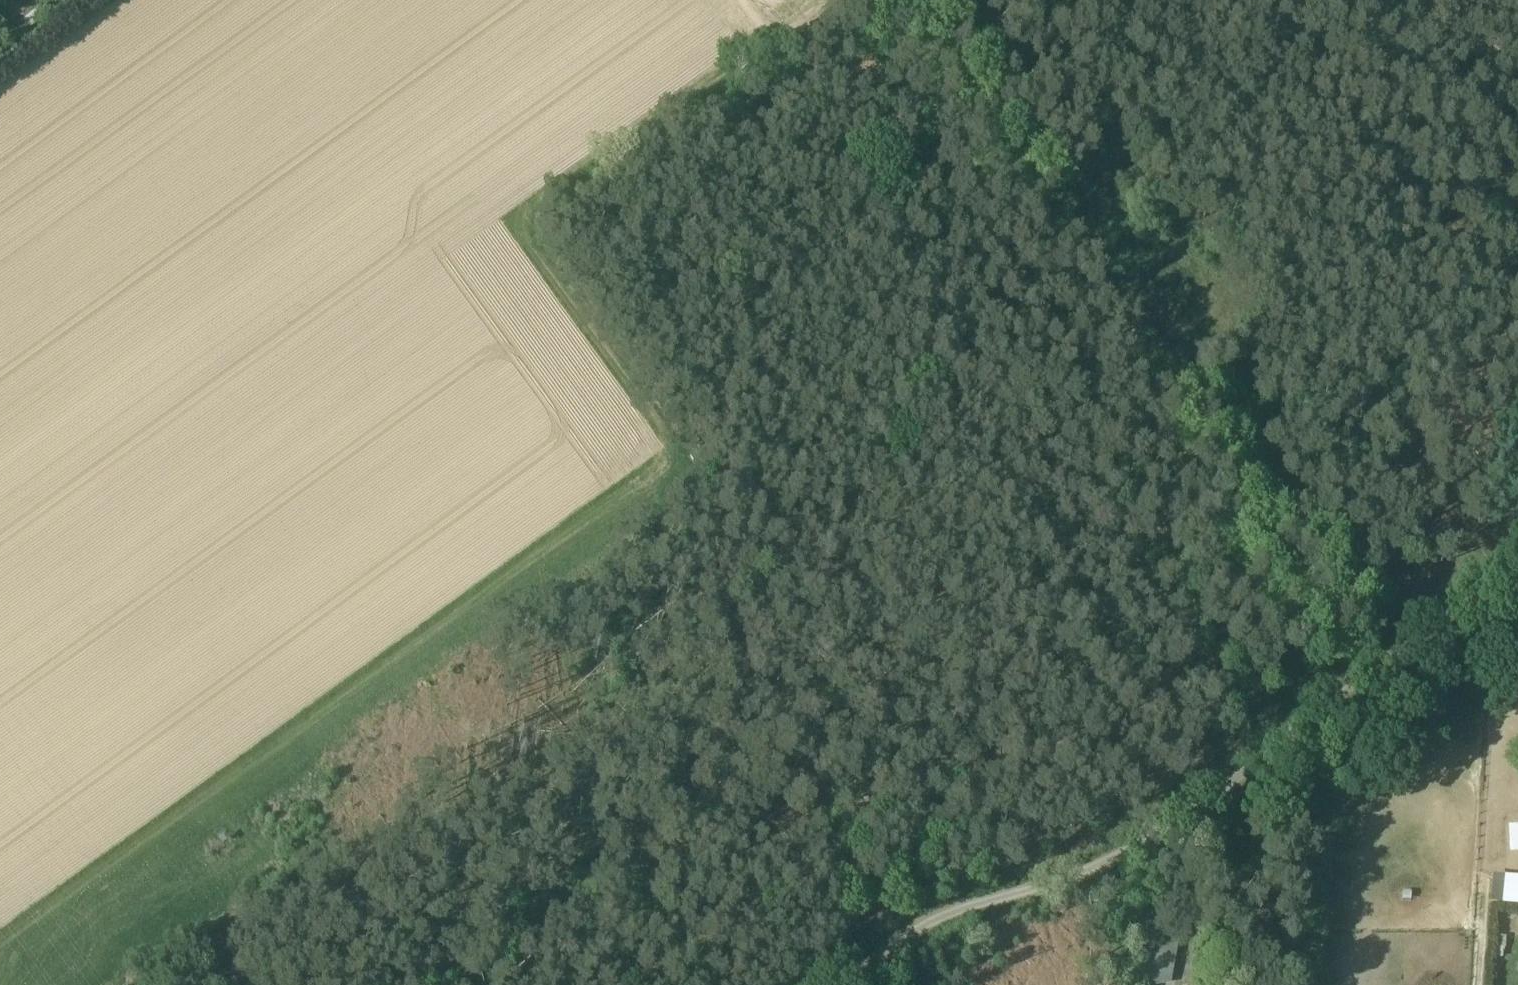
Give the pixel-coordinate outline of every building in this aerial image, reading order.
[(1161,976),(1176,978),(1182,942),(1166,939),(1161,976)]
